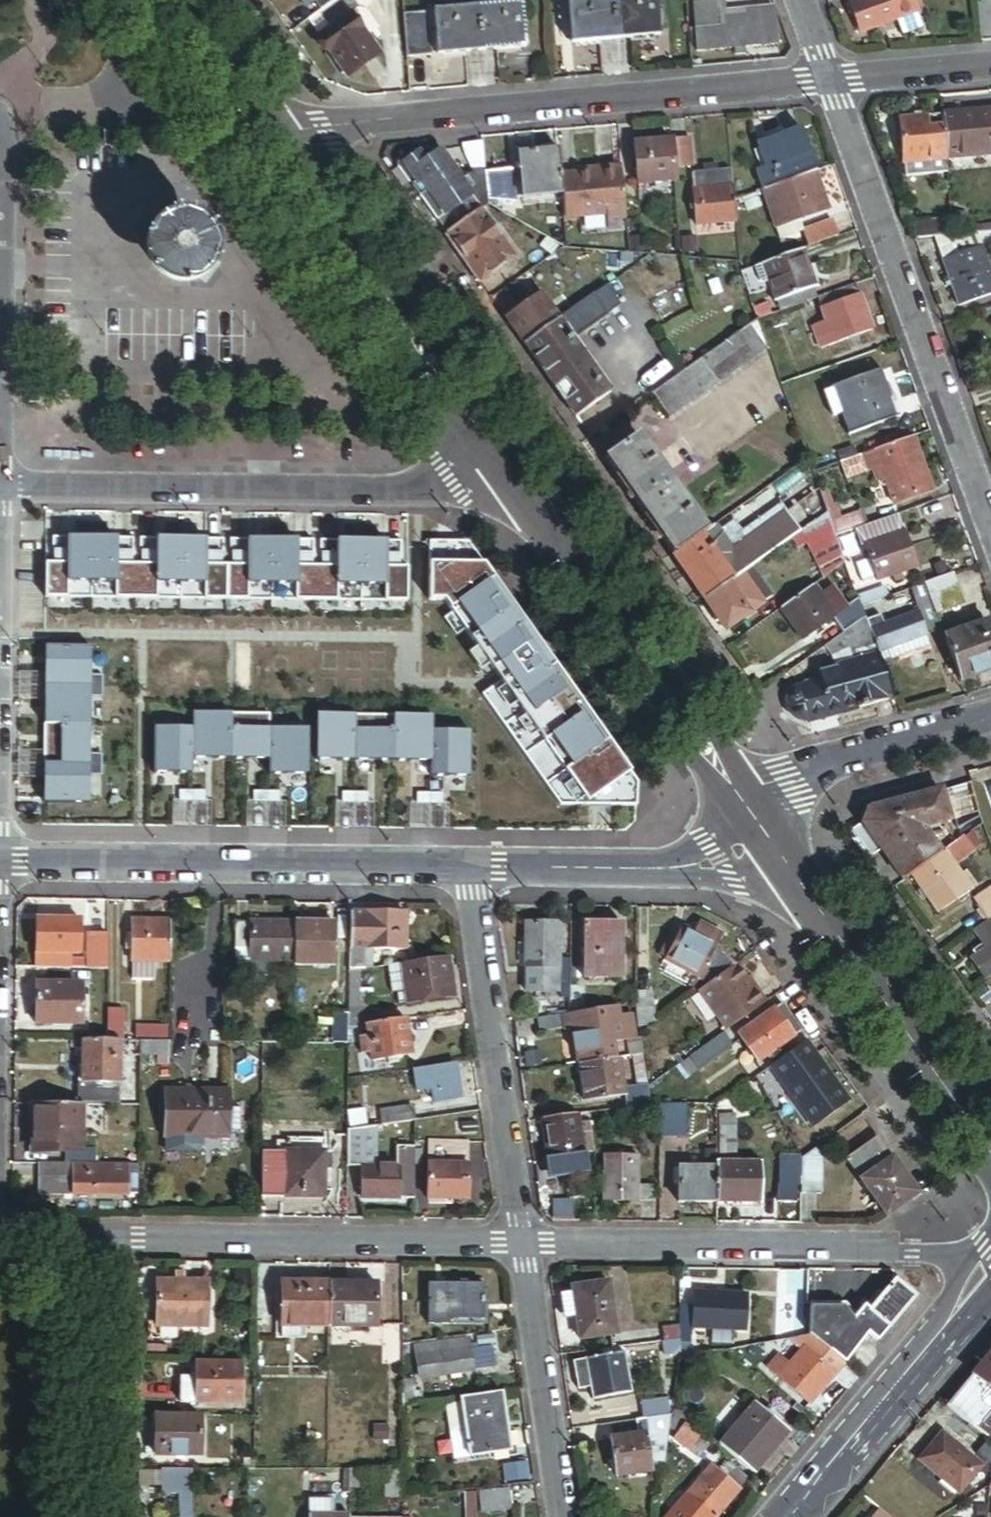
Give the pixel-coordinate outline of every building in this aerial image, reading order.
[(320,12),(337,0),(312,0),(320,12)] [(554,42),(567,42),(567,0),(554,0),(554,42)] [(613,0),(577,0),(571,1),(575,44),(617,40),(613,0)] [(617,40),(661,36),(657,0),(613,0),(617,40)] [(695,16),(725,14),(724,0),(693,0),(695,16)] [(850,3),(861,34),(897,21),(891,3),(890,0),(858,0),(850,3)] [(897,21),(918,13),(913,0),(900,0),(891,3),(897,21)] [(523,5),(480,9),(484,52),(527,48),(523,5)] [(484,52),(480,9),(436,13),(439,56),(484,52)] [(745,14),(746,18),(747,27),(776,25),(775,11),(745,14)] [(351,14),(318,38),(348,78),(380,55),(351,14)] [(725,14),(695,16),(697,32),(726,29),(725,20),(725,14)] [(746,18),(725,20),(726,29),(747,27),(746,18)] [(726,29),(697,32),(698,52),(736,49),(756,47),(778,45),(776,25),(747,27),(726,29)] [(756,47),(736,49),(737,56),(756,54),(756,47)] [(952,116),(953,126),(990,123),(990,113),(952,116)] [(943,117),(944,121),(947,158),(990,155),(990,143),(954,146),(953,126),(952,116),(943,117)] [(947,158),(944,121),(913,124),(914,129),(902,130),(905,162),(947,158)] [(990,143),(990,123),(953,126),(954,146),(990,143)] [(771,188),(815,173),(800,129),(783,135),(771,140),(756,145),(765,171),(771,188)] [(769,135),(771,140),(783,135),(782,130),(769,135)] [(690,140),(672,141),(674,169),(692,167),(690,140)] [(674,169),(672,141),(634,144),(638,185),(675,182),(674,169)] [(483,144),(461,147),(461,150),(465,159),(474,175),(485,173),(483,144)] [(559,150),(519,154),(523,203),(563,199),(561,176),(559,150)] [(472,197),(462,182),(440,151),(401,155),(397,165),(437,222),(466,202),(472,197)] [(906,178),(948,174),(947,162),(905,165),(906,178)] [(693,175),(693,181),(708,180),(709,189),(734,187),(733,172),(716,173),(716,165),(702,166),(702,174),(693,175)] [(514,207),(511,171),(485,173),(488,206),(498,206),(514,207)] [(621,171),(561,176),(563,199),(565,220),(605,217),(605,222),(626,220),(621,171)] [(771,188),(765,171),(756,174),(762,191),(771,188)] [(488,206),(485,173),(474,175),(466,176),(466,180),(462,182),(472,197),(466,202),(472,210),(478,206),(481,210),(488,206)] [(803,232),(799,220),(828,210),(815,173),(771,188),(762,191),(779,240),(802,232),(803,232)] [(694,191),(709,189),(708,180),(693,181),(694,191)] [(735,201),(734,187),(709,189),(694,191),(697,227),(737,223),(735,201)] [(755,194),(742,199),(746,212),(760,207),(755,194)] [(446,235),(481,210),(478,206),(472,210),(466,202),(437,222),(446,235)] [(446,235),(480,283),(522,253),(488,206),(481,210),(446,235)] [(912,224),(913,239),(940,237),(954,236),(953,220),(912,224)] [(802,232),(807,248),(838,238),(832,222),(803,232),(802,232)] [(172,281),(177,281),(179,281),(185,281),(189,279),(193,277),(196,274),(200,269),(202,265),(204,260),(204,255),(203,250),(202,245),(200,241),(196,237),(192,234),(188,232),(183,230),(178,230),(172,230),(168,232),(163,235),(159,237),(157,241),(154,246),(153,251),(152,255),(152,260),(154,265),(156,270),(159,273),(163,277),(167,279),(172,281)] [(531,237),(521,230),(516,237),(526,244),(531,237)] [(990,295),(990,276),(981,249),(980,234),(954,236),(940,237),(941,256),(948,275),(950,279),(960,306),(990,295)] [(814,289),(801,251),(763,265),(776,303),(814,289)] [(860,295),(856,285),(818,298),(822,309),(860,295)] [(606,287),(559,321),(573,341),(620,308),(606,287)] [(814,289),(776,303),(780,312),(818,298),(814,289)] [(506,319),(524,345),(559,321),(541,295),(506,319)] [(873,331),(860,295),(822,309),(829,331),(835,345),(873,331)] [(768,350),(757,320),(702,360),(721,386),(768,350)] [(573,341),(559,321),(524,345),(576,419),(611,394),(573,341)] [(835,345),(829,331),(816,335),(821,350),(835,345)] [(721,386),(702,360),(653,395),(672,421),(721,386)] [(897,419),(879,371),(839,386),(848,411),(841,414),(849,437),(897,419)] [(839,386),(824,391),(833,417),(841,414),(848,411),(839,386)] [(606,461),(673,556),(707,532),(639,437),(606,461)] [(911,438),(876,450),(882,467),(917,455),(911,438)] [(839,454),(842,462),(857,457),(854,449),(839,454)] [(882,467),(876,450),(857,457),(842,462),(840,463),(847,481),(873,471),(877,482),(886,479),(882,467)] [(930,491),(917,455),(882,467),(886,479),(895,504),(930,491)] [(827,493),(820,495),(827,514),(830,521),(839,517),(835,506),(832,507),(827,493)] [(733,522),(718,533),(745,572),(750,568),(791,539),(799,533),(780,506),(741,533),(733,522)] [(839,517),(830,521),(835,537),(866,526),(860,510),(839,517)] [(791,539),(797,549),(807,544),(823,580),(845,564),(835,537),(830,521),(827,514),(799,533),(791,539)] [(707,532),(673,556),(705,600),(741,575),(745,572),(718,533),(714,527),(707,532)] [(916,569),(904,532),(865,546),(877,583),(916,569)] [(116,572),(116,546),(116,541),(45,540),(45,589),(91,589),(98,589),(113,590),(115,590),(116,572)] [(181,583),(182,542),(116,541),(116,546),(116,572),(115,590),(115,599),(181,600),(181,583)] [(246,601),(247,548),(247,543),(182,542),(181,583),(181,600),(246,601)] [(339,544),(247,543),(247,548),(246,601),(338,602),(338,593),(339,544)] [(388,602),(389,544),(339,544),(338,593),(338,602),(388,602)] [(459,642),(513,605),(480,559),(470,545),(432,545),(410,588),(409,589),(409,602),(431,603),(459,642)] [(410,588),(432,545),(410,545),(409,589),(410,588)] [(745,572),(741,575),(762,604),(772,598),(750,568),(745,572)] [(741,575),(705,600),(726,630),(762,604),(741,575)] [(964,605),(953,575),(925,585),(936,615),(964,605)] [(878,617),(866,621),(873,641),(878,655),(881,663),(889,661),(889,662),(930,647),(926,638),(942,632),(941,629),(936,615),(925,585),(909,590),(917,612),(881,625),(878,617)] [(827,605),(814,586),(780,610),(802,641),(836,617),(827,605)] [(886,599),(882,588),(857,597),(861,608),(886,599)] [(115,599),(115,590),(113,590),(98,589),(91,589),(45,589),(44,598),(115,599)] [(839,597),(827,605),(836,617),(847,609),(839,597)] [(566,680),(513,605),(459,642),(491,688),(482,695),(497,716),(510,717),(566,680)] [(866,621),(865,619),(843,634),(849,649),(864,644),(873,641),(866,621)] [(960,682),(990,671),(990,633),(987,622),(950,635),(944,638),(960,682)] [(947,627),(941,629),(942,632),(944,638),(950,635),(947,627)] [(843,634),(824,647),(832,656),(849,649),(843,634)] [(878,655),(873,641),(864,644),(870,657),(878,655)] [(864,644),(849,649),(853,662),(870,657),(864,644)] [(90,668),(90,647),(44,647),(44,668),(90,668)] [(849,649),(832,656),(835,666),(853,662),(849,649)] [(881,663),(878,655),(870,657),(853,662),(835,666),(819,670),(822,681),(806,685),(807,687),(800,689),(798,690),(797,691),(796,691),(794,692),(793,693),(792,694),(791,695),(790,697),(790,698),(789,699),(789,701),(788,702),(788,704),(788,705),(788,707),(789,708),(789,710),(789,711),(790,712),(791,714),(792,715),(793,716),(794,717),(795,718),(796,719),(798,719),(799,720),(801,720),(802,721),(804,721),(805,721),(806,720),(808,723),(894,700),(881,663)] [(89,736),(90,668),(44,668),(44,700),(43,742),(89,743),(89,736)] [(637,781),(566,680),(510,717),(509,733),(558,803),(636,804),(637,781)] [(244,755),(244,729),(230,729),(230,714),(192,714),(191,728),(179,728),(179,735),(179,774),(191,775),(191,754),(244,755)] [(509,733),(510,717),(497,716),(509,733)] [(335,760),(336,718),(316,718),(315,759),(335,760)] [(417,761),(419,719),(393,719),(393,733),(354,733),(354,718),(336,718),(335,760),(417,761)] [(469,776),(470,734),(438,734),(438,719),(419,719),(417,761),(430,761),(430,775),(469,776)] [(179,774),(179,735),(179,728),(153,728),(152,774),(179,774)] [(306,774),(307,730),(244,729),(244,755),(268,755),(268,774),(306,774)] [(88,805),(89,743),(43,742),(43,752),(43,780),(43,805),(88,805)] [(956,826),(981,819),(978,809),(974,794),(971,784),(946,791),(956,826)] [(978,809),(990,805),(990,792),(990,789),(974,794),(978,809)] [(911,876),(940,855),(922,829),(948,822),(940,791),(867,811),(862,824),(880,850),(903,882),(911,876)] [(862,824),(854,830),(872,856),(880,850),(862,824)] [(854,830),(852,831),(871,857),(872,856),(854,830)] [(972,833),(944,853),(955,868),(975,853),(974,851),(981,846),(972,833)] [(955,868),(944,853),(940,855),(911,876),(938,914),(971,891),(960,875),(955,868)] [(967,871),(960,875),(971,891),(977,886),(967,871)] [(979,905),(988,920),(990,918),(990,897),(979,905)] [(406,950),(406,914),(349,914),(349,972),(360,971),(369,970),(374,969),(374,950),(406,950)] [(984,978),(990,973),(990,918),(988,920),(973,931),(985,948),(973,955),(976,959),(973,961),(984,978)] [(83,955),(83,920),(36,920),(35,955),(83,955)] [(170,963),(170,922),(132,921),(132,934),(132,951),(132,962),(170,963)] [(623,923),(585,922),(584,978),(622,979),(623,923)] [(694,934),(719,946),(724,935),(700,922),(694,934)] [(294,963),(294,924),(250,923),(250,928),(250,951),(250,963),(273,963),(294,963)] [(334,924),(294,924),(294,963),(294,968),(334,968),(334,924)] [(528,968),(556,969),(559,969),(559,924),(525,924),(526,968),(528,968)] [(250,951),(250,928),(235,928),(235,951),(250,951)] [(701,979),(719,946),(694,934),(684,928),(674,945),(666,959),(665,960),(701,979)] [(107,970),(108,935),(89,935),(88,969),(107,970)] [(661,957),(666,959),(674,945),(668,942),(661,957)] [(706,985),(734,965),(719,946),(701,979),(700,980),(706,985)] [(250,951),(235,951),(235,963),(238,963),(238,978),(269,978),(273,975),(273,963),(250,963),(250,951)] [(448,959),(440,960),(443,982),(451,981),(448,959)] [(559,959),(559,969),(556,969),(556,981),(571,981),(571,959),(559,959)] [(443,982),(440,960),(403,965),(408,1004),(453,998),(451,981),(443,982)] [(403,965),(388,967),(391,993),(397,992),(399,1006),(408,1004),(403,965)] [(706,985),(697,991),(726,1031),(763,1005),(754,991),(751,993),(744,984),(747,982),(734,965),(706,985)] [(556,981),(556,969),(528,968),(527,995),(556,995),(556,981)] [(369,970),(360,971),(360,1001),(373,1001),(369,970)] [(348,1013),(348,1028),(367,1025),(376,1024),(373,1001),(360,1001),(360,971),(349,972),(348,1013)] [(83,983),(37,983),(37,1022),(83,1022),(83,983)] [(586,985),(571,985),(570,1011),(585,1012),(586,985)] [(655,1003),(636,1005),(640,1032),(657,1020),(655,1003)] [(640,1032),(636,1005),(573,1015),(574,1024),(609,1019),(609,1020),(623,1018),(626,1038),(612,1040),(615,1059),(621,1058),(644,1054),(640,1032)] [(782,1005),(775,1009),(794,1037),(801,1032),(782,1005)] [(794,1037),(775,1009),(738,1035),(758,1063),(766,1057),(776,1050),(794,1037)] [(122,1011),(107,1010),(107,1041),(119,1041),(122,1041),(122,1011)] [(333,1014),(332,1043),(348,1043),(348,1028),(348,1013),(333,1014)] [(573,1015),(561,1016),(563,1031),(575,1029),(574,1024),(573,1015)] [(561,1016),(537,1020),(539,1034),(563,1031),(561,1016)] [(623,1018),(609,1020),(612,1040),(626,1038),(623,1018)] [(609,1019),(574,1024),(575,1029),(580,1064),(600,1061),(615,1059),(612,1040),(609,1020),(609,1019)] [(376,1024),(367,1025),(368,1038),(370,1053),(371,1061),(410,1056),(405,1020),(376,1024)] [(166,1027),(133,1027),(133,1038),(166,1038),(166,1027)] [(723,1034),(699,1052),(708,1064),(732,1047),(723,1034)] [(368,1038),(359,1039),(361,1055),(370,1053),(368,1038)] [(107,1041),(82,1040),(82,1082),(119,1082),(119,1041),(107,1041)] [(167,1041),(139,1041),(138,1057),(167,1057),(167,1041)] [(849,1102),(806,1042),(771,1067),(814,1127),(849,1102)] [(776,1050),(766,1057),(769,1061),(779,1054),(776,1050)] [(528,1055),(530,1070),(545,1068),(543,1053),(528,1055)] [(644,1054),(621,1058),(626,1096),(628,1108),(647,1105),(651,1105),(644,1054)] [(626,1096),(621,1058),(615,1059),(600,1061),(604,1088),(584,1091),(586,1102),(626,1096)] [(600,1061),(580,1064),(584,1091),(604,1088),(600,1061)] [(453,1065),(428,1068),(432,1090),(433,1103),(458,1100),(453,1065)] [(428,1068),(413,1070),(417,1093),(432,1090),(428,1068)] [(691,1069),(678,1078),(685,1088),(697,1079),(691,1069)] [(230,1093),(164,1092),(163,1138),(230,1139),(230,1093)] [(686,1104),(660,1103),(660,1137),(686,1138),(686,1104)] [(81,1153),(81,1105),(35,1105),(35,1152),(65,1153),(81,1153)] [(647,1105),(628,1108),(627,1108),(628,1119),(648,1116),(647,1105)] [(383,1126),(415,1121),(412,1106),(381,1111),(383,1126)] [(350,1111),(352,1130),(369,1127),(367,1109),(350,1111)] [(577,1114),(543,1119),(548,1159),(583,1154),(579,1126),(577,1114)] [(736,1116),(717,1116),(717,1164),(726,1164),(726,1158),(736,1158),(736,1116)] [(583,1154),(595,1153),(591,1124),(579,1126),(583,1154)] [(352,1130),(347,1130),(347,1167),(361,1167),(362,1162),(377,1162),(377,1126),(369,1127),(352,1130)] [(284,1129),(261,1129),(260,1157),(284,1157),(284,1152),(323,1153),(323,1145),(284,1144),(284,1129)] [(877,1137),(846,1159),(886,1216),(918,1194),(877,1137)] [(427,1143),(427,1164),(468,1165),(468,1143),(427,1143)] [(823,1143),(802,1158),(802,1192),(802,1195),(821,1195),(823,1143)] [(395,1146),(394,1162),(399,1162),(399,1200),(414,1200),(414,1146),(395,1146)] [(323,1153),(284,1152),(284,1157),(283,1193),(283,1198),(323,1199),(323,1183),(323,1172),(323,1153)] [(81,1153),(65,1153),(65,1164),(73,1164),(94,1165),(94,1153),(81,1153)] [(585,1169),(583,1154),(548,1159),(551,1174),(585,1169)] [(284,1157),(260,1157),(260,1193),(283,1193),(284,1157)] [(638,1202),(638,1187),(638,1157),(605,1157),(604,1201),(638,1202)] [(801,1159),(780,1158),(779,1186),(778,1186),(778,1204),(797,1204),(797,1192),(802,1192),(802,1158),(801,1159)] [(377,1162),(362,1162),(361,1167),(362,1199),(399,1200),(399,1162),(394,1162),(377,1162)] [(73,1175),(73,1164),(65,1164),(36,1164),(36,1195),(73,1196),(73,1175)] [(94,1165),(73,1164),(73,1175),(129,1175),(138,1176),(138,1165),(94,1165)] [(468,1165),(427,1164),(427,1200),(467,1200),(468,1165)] [(726,1164),(717,1164),(717,1170),(716,1204),(762,1204),(763,1164),(726,1164)] [(716,1204),(717,1170),(679,1169),(679,1187),(679,1203),(716,1204)] [(73,1196),(129,1196),(129,1195),(129,1175),(73,1175),(73,1196)] [(138,1176),(129,1175),(129,1195),(138,1195),(138,1176)] [(656,1188),(638,1187),(638,1202),(655,1202),(656,1188)] [(343,1279),(381,1282),(382,1265),(344,1263),(343,1279)] [(174,1282),(157,1282),(157,1327),(148,1326),(148,1340),(183,1340),(183,1327),(207,1328),(208,1283),(181,1282),(174,1282)] [(609,1282),(574,1288),(575,1295),(579,1319),(582,1340),(618,1334),(609,1282)] [(865,1308),(853,1321),(877,1342),(915,1298),(896,1282),(884,1296),(873,1307),(869,1312),(865,1308)] [(329,1329),(329,1284),(281,1284),(281,1309),(281,1324),(281,1328),(307,1328),(329,1329)] [(377,1284),(329,1284),(329,1329),(377,1329),(377,1284)] [(484,1285),(428,1285),(428,1325),(448,1325),(448,1320),(484,1321),(484,1285)] [(869,1304),(873,1307),(884,1296),(879,1292),(869,1304)] [(695,1293),(695,1307),(694,1328),(746,1331),(747,1296),(695,1293)] [(575,1295),(560,1297),(564,1321),(579,1319),(575,1295)] [(684,1306),(683,1328),(692,1328),(694,1328),(695,1307),(684,1306)] [(307,1328),(281,1328),(281,1337),(307,1337),(307,1328)] [(683,1328),(682,1328),(682,1329),(681,1340),(681,1343),(691,1344),(692,1328),(683,1328)] [(400,1368),(400,1329),(377,1329),(377,1368),(400,1368)] [(668,1331),(670,1341),(681,1340),(682,1329),(668,1331)] [(788,1339),(802,1352),(804,1350),(813,1339),(809,1335),(788,1339)] [(813,1339),(804,1350),(835,1376),(844,1365),(813,1339)] [(417,1359),(470,1350),(468,1340),(415,1348),(417,1359)] [(681,1343),(681,1340),(670,1341),(668,1341),(670,1355),(681,1354),(681,1343)] [(492,1347),(470,1350),(473,1371),(496,1368),(492,1347)] [(473,1371),(470,1350),(417,1359),(421,1380),(473,1371)] [(789,1367),(779,1378),(810,1405),(835,1376),(804,1350),(802,1352),(789,1367)] [(976,1357),(983,1364),(987,1359),(980,1353),(976,1357)] [(588,1361),(593,1387),(595,1400),(631,1393),(624,1354),(588,1361)] [(948,1406),(970,1425),(974,1429),(990,1409),(990,1354),(987,1359),(983,1364),(948,1406)] [(768,1369),(779,1378),(789,1367),(778,1357),(768,1369)] [(580,1389),(593,1387),(588,1361),(575,1363),(580,1389)] [(242,1364),(196,1363),(196,1378),(195,1403),(242,1404),(242,1364)] [(196,1378),(181,1378),(180,1403),(195,1403),(196,1378)] [(414,1380),(403,1381),(403,1406),(423,1404),(422,1392),(415,1392),(414,1380)] [(501,1393),(460,1399),(464,1430),(469,1458),(510,1452),(501,1393)] [(674,1406),(675,1396),(641,1400),(643,1419),(670,1415),(673,1415),(674,1406)] [(720,1446),(753,1474),(789,1432),(772,1418),(767,1414),(756,1404),(720,1446)] [(671,1428),(679,1433),(685,1425),(690,1419),(674,1406),(673,1415),(671,1428)] [(974,1429),(989,1441),(990,1439),(990,1409),(974,1429)] [(771,1410),(767,1414),(772,1418),(776,1414),(771,1410)] [(670,1415),(643,1419),(646,1435),(669,1432),(670,1415)] [(202,1416),(157,1416),(157,1458),(201,1458),(202,1416)] [(679,1433),(675,1439),(690,1451),(701,1438),(685,1425),(679,1433)] [(970,1425),(959,1438),(990,1465),(990,1443),(989,1441),(974,1429),(970,1425)] [(464,1430),(448,1433),(452,1460),(469,1458),(464,1430)] [(669,1432),(646,1435),(651,1472),(664,1470),(669,1432)] [(714,1440),(705,1433),(701,1438),(690,1451),(700,1458),(714,1440)] [(942,1434),(919,1462),(946,1483),(958,1493),(959,1494),(959,1493),(969,1482),(982,1467),(942,1434)] [(651,1472),(646,1435),(641,1436),(626,1438),(611,1440),(617,1477),(651,1472)] [(522,1459),(510,1461),(512,1477),(525,1475),(522,1459)] [(729,1463),(719,1474),(739,1491),(748,1480),(729,1463)] [(719,1474),(712,1467),(687,1496),(711,1516),(716,1516),(739,1491),(719,1474)] [(197,1469),(164,1469),(164,1496),(182,1497),(183,1497),(183,1491),(197,1491),(197,1469)] [(402,1470),(387,1470),(386,1502),(402,1503),(402,1470)] [(362,1491),(363,1471),(351,1471),(350,1490),(362,1491)] [(969,1482),(959,1493),(963,1496),(976,1488),(969,1482)] [(958,1493),(946,1483),(943,1486),(955,1496),(958,1493)] [(150,1490),(140,1491),(140,1504),(150,1503),(150,1490)] [(479,1494),(482,1516),(483,1516),(513,1513),(510,1490),(479,1494)] [(197,1497),(183,1497),(182,1497),(182,1516),(197,1516),(197,1497)] [(466,1498),(466,1516),(476,1516),(476,1498),(466,1498)] [(308,1503),(308,1516),(335,1516),(335,1503),(308,1503)] [(680,1505),(671,1516),(697,1516),(680,1505)] [(872,1516),(889,1516),(879,1509),(872,1516)] [(975,1509),(975,1516),(986,1516),(985,1509),(975,1509)]
